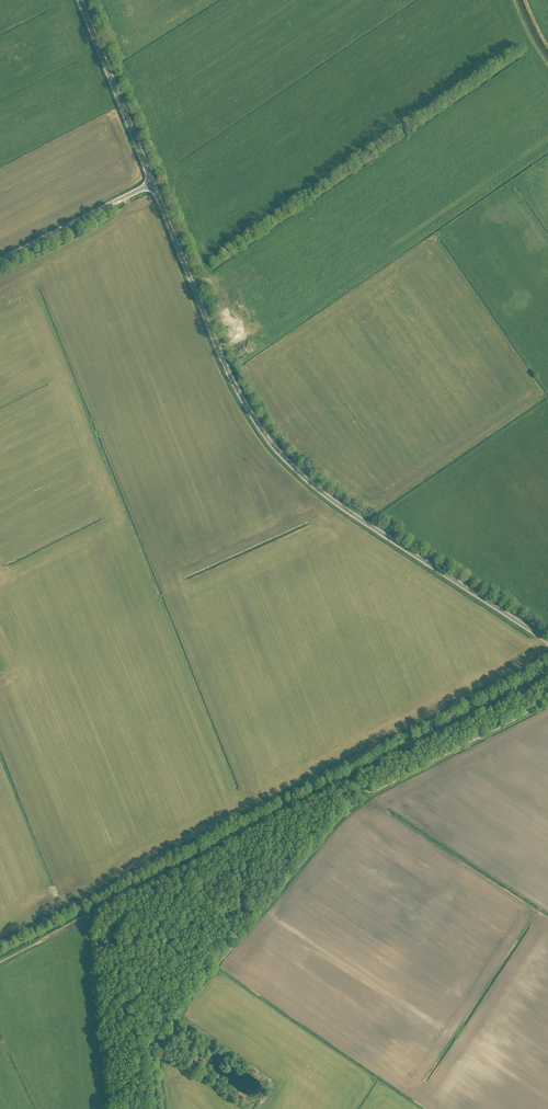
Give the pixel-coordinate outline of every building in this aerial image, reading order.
[(232,328),(238,326),(240,330),(243,328),(240,322),(239,322),(238,318),(236,319),(237,321),(230,324),(232,328)]
